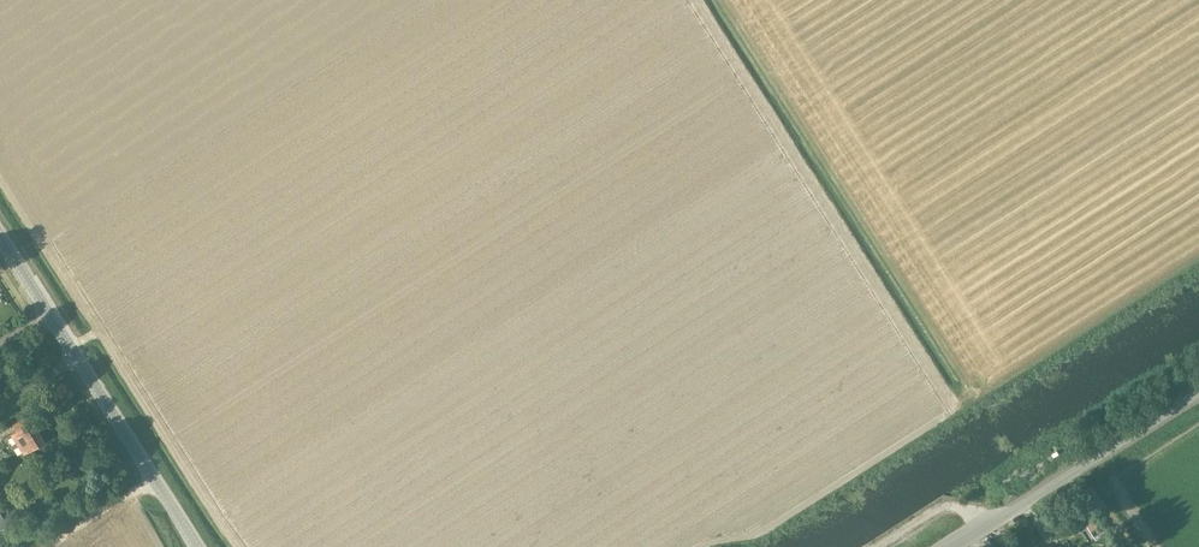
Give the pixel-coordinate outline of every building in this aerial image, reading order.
[(25,453),(45,439),(31,420),(27,414),(15,423),(19,429),(11,434),(25,453)] [(8,524),(0,510),(0,529),(8,524)] [(1099,517),(1086,525),(1094,537),(1107,529),(1099,517)]
